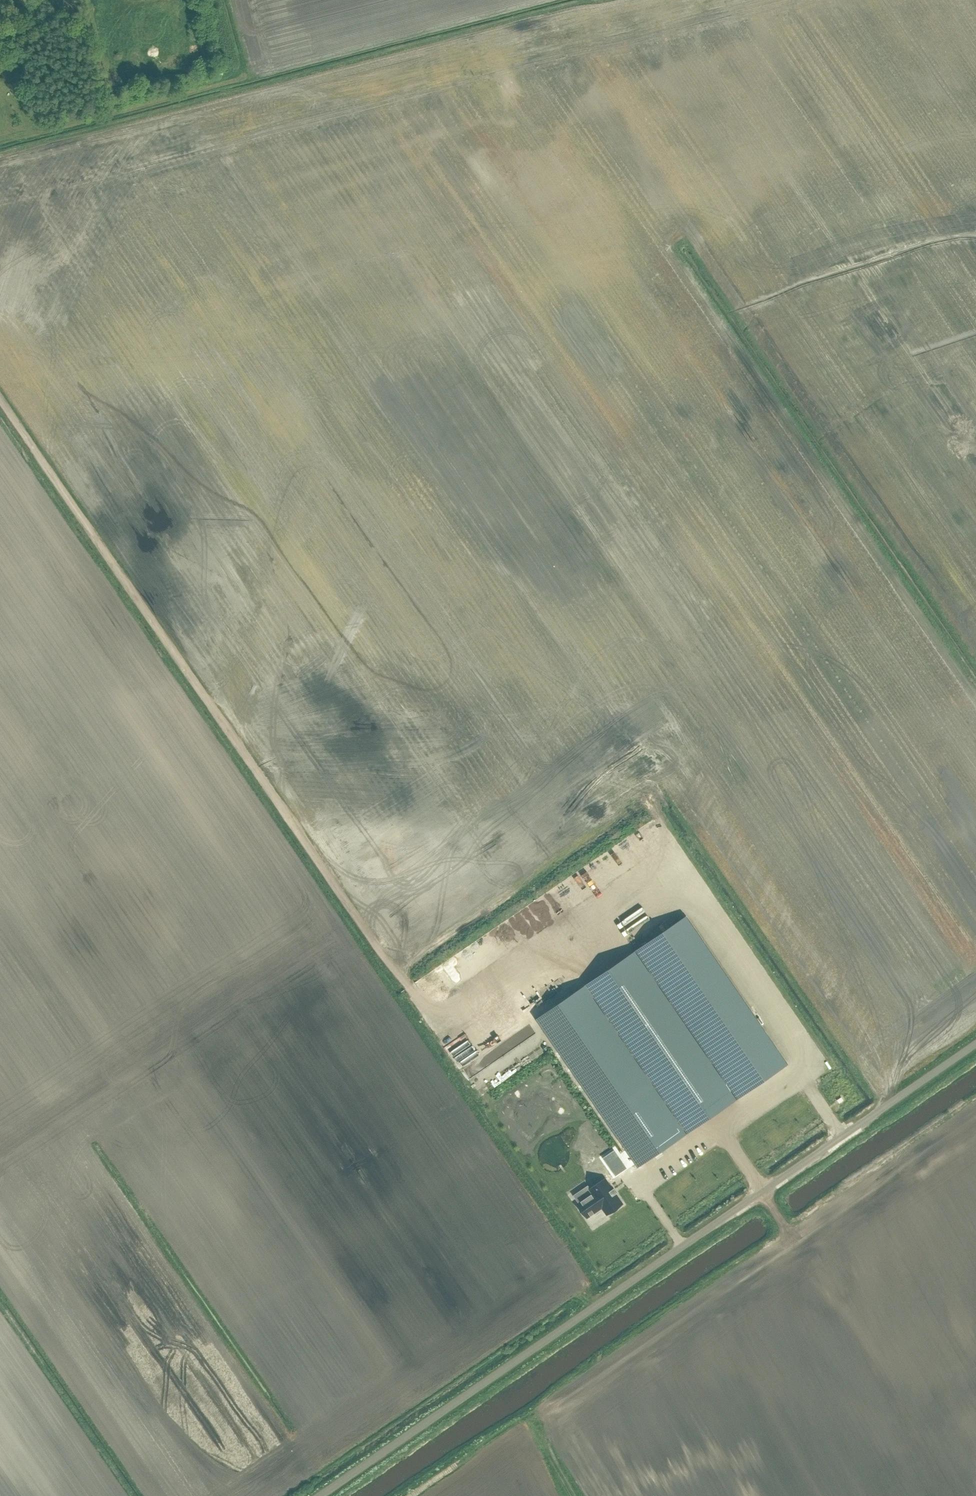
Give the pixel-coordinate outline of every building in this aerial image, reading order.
[(684,917),(635,951),(737,1099),(786,1065),(684,917)] [(638,1167),(687,1133),(583,985),(536,1019),(638,1167)] [(614,1150),(606,1156),(610,1162),(607,1164),(614,1173),(613,1171),(616,1169),(617,1170),(625,1165),(614,1150)] [(622,1203),(605,1179),(590,1189),(593,1194),(584,1199),(579,1203),(587,1216),(593,1212),(601,1206),(606,1213),(622,1203)] [(703,1246),(706,1250),(713,1245),(714,1246),(726,1237),(722,1232),(703,1246)]
